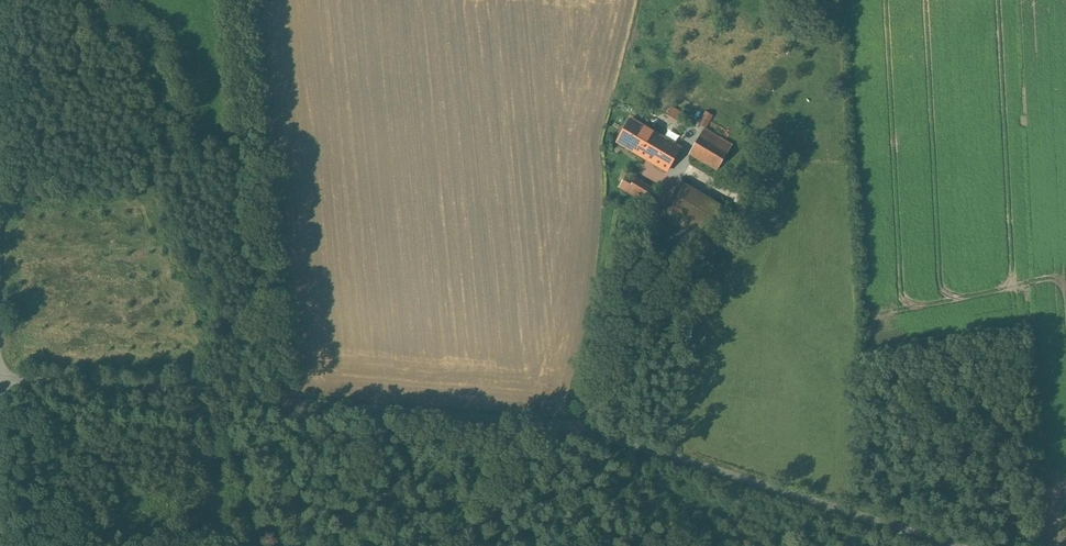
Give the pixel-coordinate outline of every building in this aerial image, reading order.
[(686,116),(671,108),(667,115),(682,124),(686,116)] [(706,109),(699,122),(707,126),(714,114),(706,109)] [(645,127),(631,119),(617,142),(649,161),(655,152),(637,141),(645,127)] [(681,148),(645,127),(637,141),(655,152),(649,161),(667,171),(681,148)] [(732,145),(705,129),(690,154),(717,170),(732,145)] [(653,189),(629,175),(622,188),(628,192),(624,200),(641,210),(653,189)] [(721,205),(680,182),(660,215),(701,239),(721,205)]
